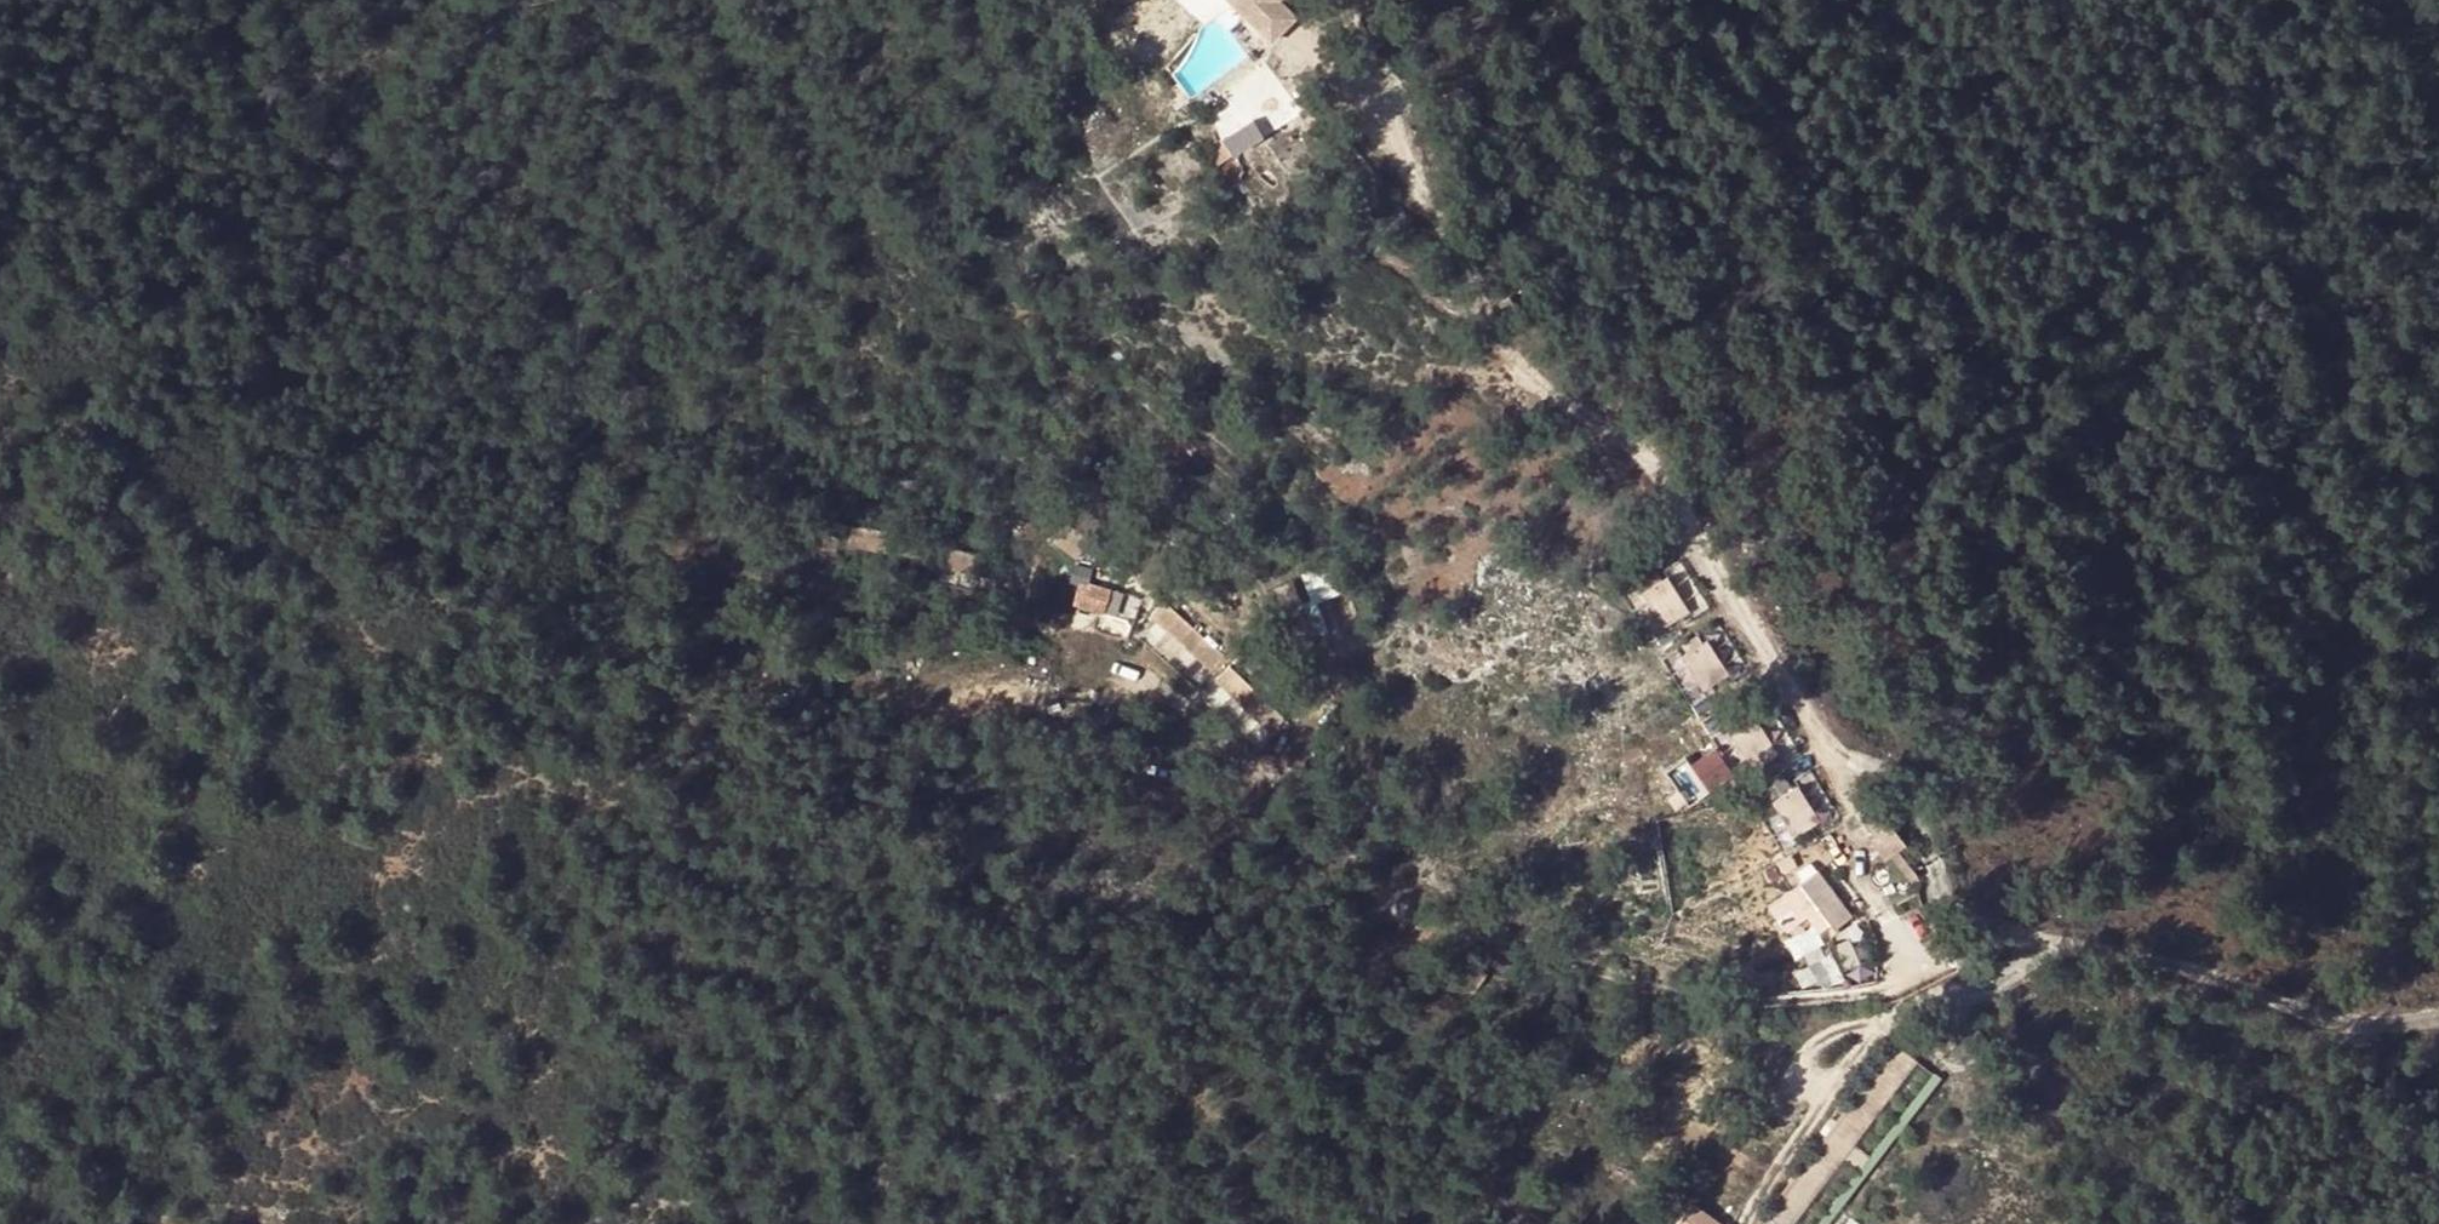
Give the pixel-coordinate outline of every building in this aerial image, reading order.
[(1232,2),(1277,48),(1300,26),(1284,8),(1292,0),(1233,0),(1232,2)] [(1284,147),(1315,134),(1310,120),(1278,132),(1284,147)] [(894,524),(886,537),(961,574),(969,559),(894,524)] [(1023,557),(1015,572),(1089,611),(1097,597),(1023,557)] [(1338,559),(1309,562),(1313,599),(1342,596),(1338,559)] [(1664,585),(1639,602),(1660,635),(1685,618),(1664,585)] [(1126,591),(1123,604),(1162,617),(1167,604),(1126,591)] [(1188,621),(1177,630),(1226,684),(1236,677),(1188,621)] [(1705,652),(1679,669),(1702,702),(1727,685),(1705,652)] [(1757,731),(1732,747),(1753,780),(1779,764),(1757,731)] [(1700,798),(1744,772),(1726,743),(1683,768),(1700,798)] [(1794,793),(1769,810),(1791,843),(1817,826),(1794,793)] [(1798,891),(1800,893),(1768,916),(1786,941),(1806,927),(1818,945),(1830,936),(1831,938),(1849,926),(1816,878),(1798,891)] [(1764,1223),(1795,1223),(1913,1063),(1893,1050),(1764,1223)] [(1681,1223),(1711,1223),(1690,1210),(1681,1223)]
